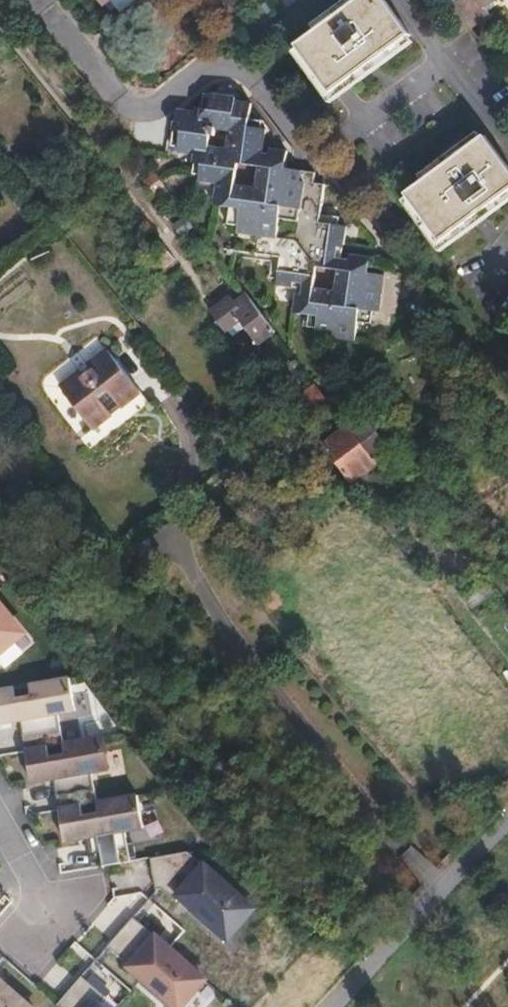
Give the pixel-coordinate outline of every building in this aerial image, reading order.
[(105,8),(110,4),(117,13),(134,0),(99,0),(105,8)] [(298,45),(333,93),(412,35),(386,0),(359,0),(298,45)] [(223,101),(204,99),(201,119),(201,122),(189,120),(190,118),(177,116),(172,153),(179,154),(179,158),(196,160),(193,179),(201,180),(200,185),(219,188),(216,210),(233,213),(231,230),(240,231),(239,237),(260,239),(257,263),(273,266),(271,282),(280,284),(279,290),(299,293),(296,315),(310,317),(308,332),(317,334),(316,339),(351,344),(354,328),(369,330),(371,316),(375,317),(380,280),(364,279),(366,263),(346,260),(346,265),(343,285),(335,284),(334,297),(318,295),(318,298),(310,297),(310,294),(312,279),(309,279),(311,269),(320,270),(320,273),(337,274),(338,264),(342,230),(336,229),(336,221),(323,220),(324,206),(302,203),(304,188),(300,187),(301,175),(285,174),(287,158),(270,156),(266,181),(259,180),(258,193),(250,192),(250,195),(235,193),(235,191),(236,183),(233,180),(233,177),(235,175),(237,173),(238,168),(239,165),(247,166),(246,169),(261,171),(263,155),(266,135),(261,134),(262,127),(249,125),(251,110),(236,108),(228,107),(223,101)] [(408,194),(443,241),(507,194),(507,164),(487,136),(408,194)] [(261,171),(259,180),(266,181),(270,156),(263,155),(261,171)] [(153,175),(141,184),(150,196),(162,186),(153,175)] [(160,244),(136,263),(150,281),(173,262),(160,244)] [(337,274),(335,284),(343,285),(346,265),(338,264),(337,274)] [(311,269),(309,279),(312,279),(313,272),(320,273),(320,270),(311,269)] [(227,296),(207,311),(222,331),(236,320),(255,344),(272,331),(248,299),(236,308),(227,296)] [(103,346),(56,383),(88,424),(135,388),(103,346)] [(340,390),(328,400),(337,413),(350,404),(340,390)] [(363,414),(347,427),(377,466),(393,454),(363,414)] [(347,427),(322,447),(351,485),(377,466),(347,427)] [(36,636),(0,596),(0,664),(36,636)] [(0,688),(0,709),(4,729),(85,715),(77,676),(0,688)] [(118,775),(111,738),(28,750),(34,787),(118,775)] [(142,796),(64,809),(70,845),(152,831),(142,796)] [(179,898),(236,946),(267,912),(212,863),(179,898)] [(162,933),(130,968),(175,1006),(195,1006),(218,982),(162,933)] [(0,973),(0,1006),(41,1006),(0,973)] [(105,999),(97,1006),(113,1006),(105,999)]
